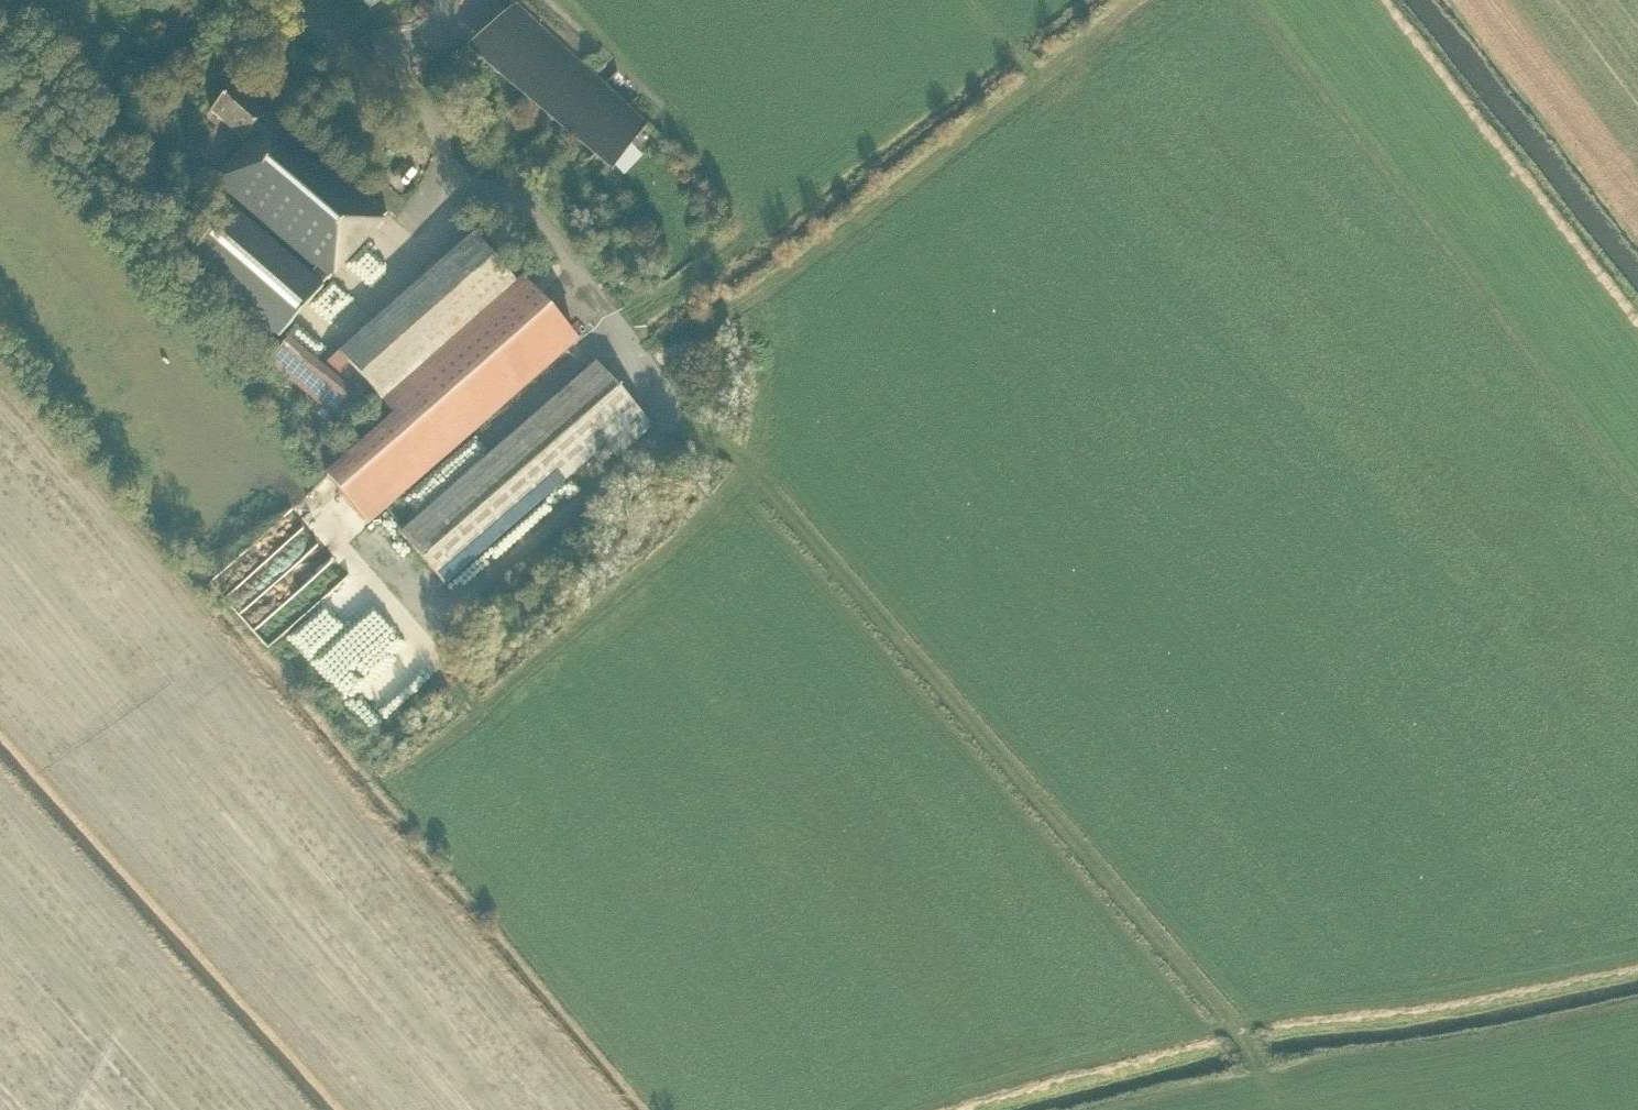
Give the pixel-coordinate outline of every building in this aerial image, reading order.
[(646,125),(515,4),(464,50),(610,172),(646,125)] [(322,288),(321,287),(326,281),(327,281),(386,215),(292,133),(289,136),(233,86),(210,112),(246,144),(213,182),(314,270),(309,276),(230,208),(186,259),(277,339),(322,288)] [(219,163),(229,151),(218,142),(208,154),(219,163)] [(199,202),(180,224),(191,233),(209,210),(199,202)] [(471,236),(336,355),(380,404),(514,285),(471,236)] [(371,526),(577,344),(521,280),(514,285),(380,404),(392,418),(326,475),(371,526)] [(266,363),(336,424),(358,399),(288,338),(266,363)] [(568,358),(582,370),(592,358),(579,346),(568,358)] [(616,460),(652,429),(594,363),(398,535),(443,587),(605,448),(616,460)] [(607,496),(582,517),(591,528),(616,507),(607,496)]
